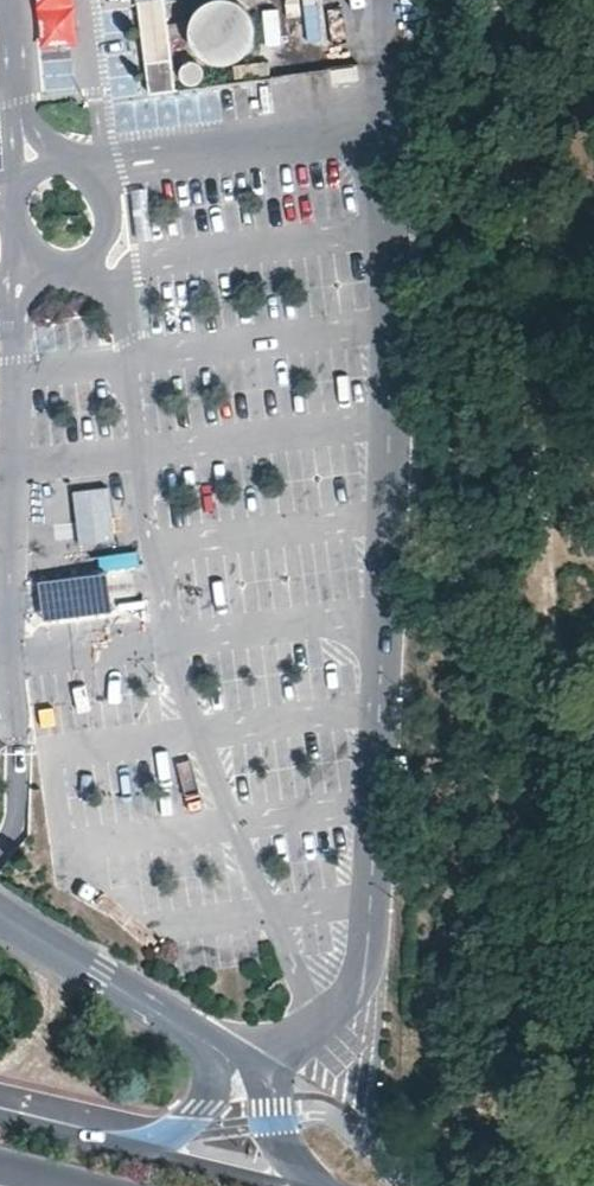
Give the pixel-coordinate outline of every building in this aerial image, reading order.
[(145,31),(149,58),(149,62),(177,59),(170,0),(141,0),(145,31)] [(202,1),(195,9),(192,20),(192,31),(195,41),(202,50),(211,56),(222,59),(234,59),(244,54),(253,46),(258,36),(260,25),(258,13),(252,3),(248,0),(203,0),(202,1)] [(289,10),(319,6),(318,0),(287,0),(289,10)] [(135,59),(149,58),(145,31),(132,32),(135,59)] [(202,79),(205,75),(206,71),(206,67),(204,63),(202,60),(198,58),(194,57),(190,58),(187,60),(184,62),(182,66),(181,70),(182,74),(184,77),(187,80),(190,82),(195,82),(199,81),(202,79)] [(334,82),(357,80),(356,64),(333,66),(334,82)] [(109,487),(72,491),(79,549),(116,544),(109,487)] [(106,574),(38,584),(43,622),(112,612),(106,574)]
